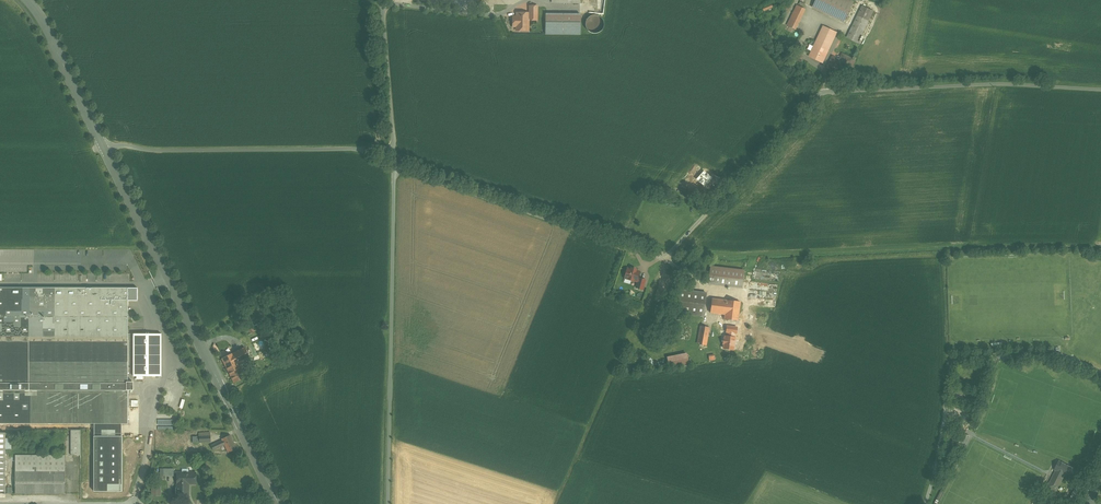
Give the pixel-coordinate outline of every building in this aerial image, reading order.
[(814,7),(844,22),(854,1),(851,0),(817,0),(814,7)] [(788,26),(799,30),(807,8),(797,4),(788,26)] [(863,6),(847,38),(858,43),(874,11),(863,6)] [(530,13),(517,13),(517,17),(514,17),(513,27),(517,27),(517,30),(529,30),(529,20),(537,20),(538,11),(530,11),(530,13)] [(580,14),(547,13),(547,34),(580,35),(580,14)] [(604,28),(604,24),(603,21),(601,18),(598,16),(595,15),(591,16),(588,18),(586,21),(585,25),(586,28),(588,31),(591,33),(595,34),(599,33),(602,31),(604,28)] [(837,33),(824,27),(810,56),(823,62),(837,33)] [(772,32),(765,29),(763,34),(770,37),(772,32)] [(796,30),(790,43),(797,46),(803,33),(796,30)] [(804,57),(794,52),(791,58),(801,63),(804,57)] [(853,59),(844,55),(841,62),(838,60),(838,59),(833,57),(828,67),(845,76),(853,59)] [(705,172),(701,176),(699,174),(695,178),(704,186),(712,178),(705,172)] [(640,271),(626,268),(623,278),(637,282),(638,278),(640,271)] [(744,273),(710,269),(709,283),(742,287),(744,273)] [(642,290),(644,279),(638,278),(637,282),(635,289),(642,290)] [(128,390),(130,390),(134,390),(134,382),(130,382),(128,382),(128,339),(128,301),(138,301),(138,288),(123,288),(38,288),(38,287),(29,287),(0,287),(0,423),(29,423),(94,423),(94,491),(122,491),(122,423),(128,423),(128,390)] [(706,293),(680,290),(677,313),(704,316),(706,293)] [(741,301),(727,300),(712,298),(710,312),(725,314),(739,316),(741,301)] [(739,316),(725,314),(722,335),(736,337),(739,316)] [(709,328),(701,326),(698,343),(706,345),(709,328)] [(134,376),(162,376),(162,334),(134,334),(134,376)] [(245,347),(234,353),(238,360),(239,364),(251,358),(245,347)] [(234,353),(222,359),(226,366),(238,360),(234,353)] [(686,353),(668,357),(670,368),(688,364),(686,353)] [(238,360),(226,366),(234,383),(246,377),(239,364),(238,360)] [(81,430),(71,430),(71,455),(81,455),(81,430)] [(211,432),(199,433),(200,436),(196,436),(197,442),(211,442),(211,432)] [(231,435),(222,439),(223,440),(211,445),(214,450),(225,445),(229,453),(237,449),(231,435)] [(961,442),(955,438),(950,447),(961,453),(966,444),(961,442)] [(65,455),(16,455),(16,471),(65,471),(65,455)] [(935,503),(937,503),(957,463),(956,463),(955,463),(956,463),(935,503)] [(1076,471),(1060,463),(1057,470),(1073,479),(1077,470),(1076,471)] [(65,471),(16,471),(16,493),(65,494),(65,471)] [(1064,476),(1056,471),(1048,487),(1056,491),(1064,476)] [(197,473),(178,473),(177,497),(188,497),(189,483),(196,483),(196,478),(197,473)] [(1072,499),(1076,500),(1081,487),(1077,486),(1072,499)]
